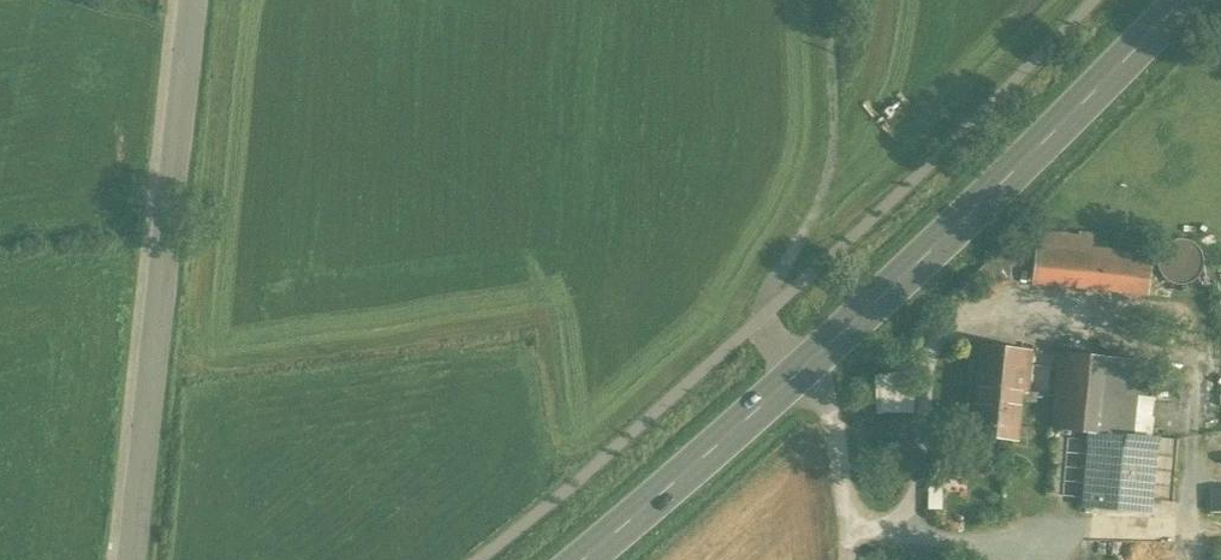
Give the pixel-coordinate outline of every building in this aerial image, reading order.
[(1201,270),(1202,261),(1201,252),(1195,245),(1188,240),(1179,239),(1171,241),(1164,246),(1159,253),(1157,262),(1159,270),(1164,278),(1172,283),(1180,284),(1189,282),(1196,277),(1201,270)] [(1151,257),(1036,245),(1032,280),(1147,293),(1151,257)] [(1030,350),(981,346),(972,436),(1015,441),(1019,399),(1024,399),(1024,401),(1035,402),(1036,393),(1026,392),(1030,350)] [(1142,361),(1058,353),(1050,429),(1090,433),(1083,507),(1147,513),(1154,437),(1135,435),(1142,361)]
